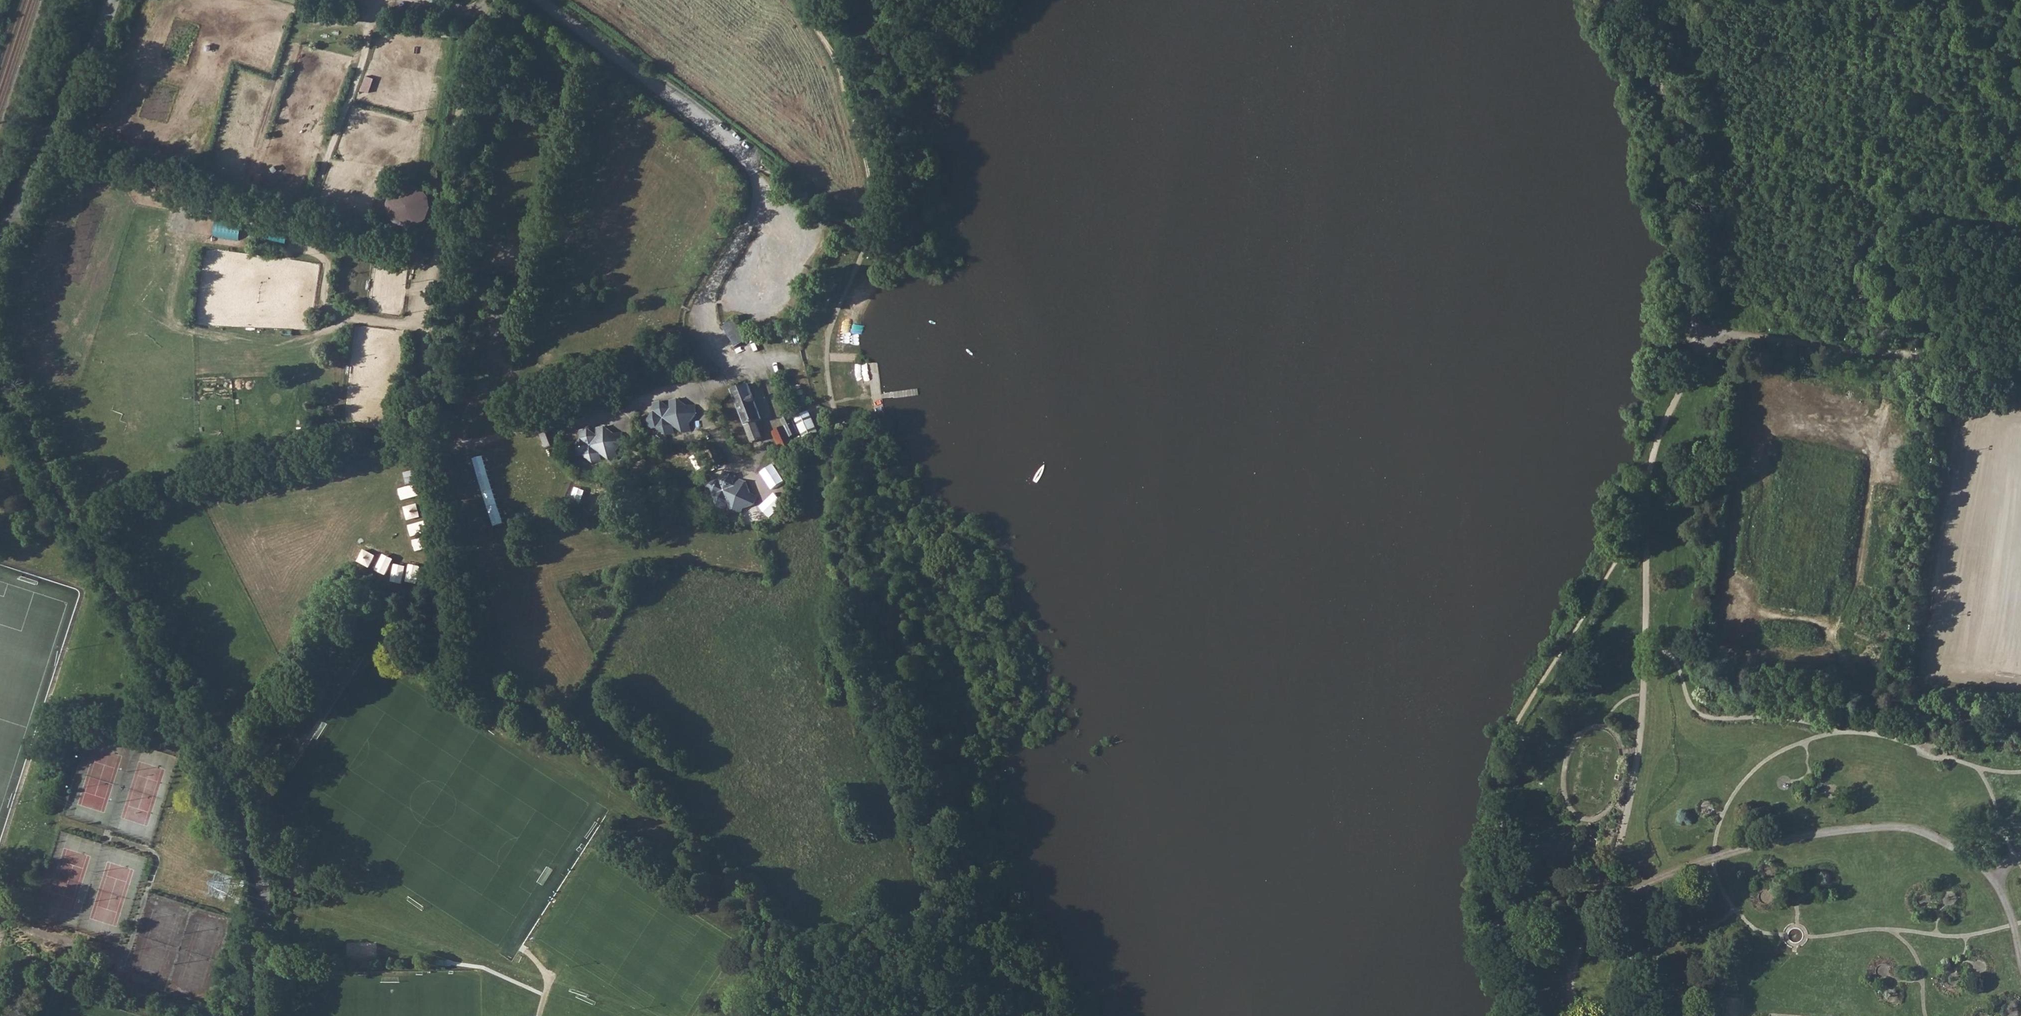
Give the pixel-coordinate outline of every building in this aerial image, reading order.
[(403,189),(395,186),(384,216),(415,226),(417,219),(425,222),(436,191),(406,181),(403,189)] [(721,326),(737,350),(750,341),(734,318),(721,326)] [(749,384),(732,390),(751,444),(763,440),(757,423),(762,421),(749,384)] [(660,402),(647,421),(665,435),(672,426),(684,434),(698,414),(678,400),(671,409),(660,402)] [(773,433),(777,446),(781,454),(795,449),(791,439),(799,436),(804,446),(819,440),(809,414),(793,420),(794,424),(773,433)] [(587,430),(574,449),(593,464),(599,455),(610,461),(624,441),(605,428),(598,438),(587,430)] [(1905,457),(1905,448),(1889,448),(1889,456),(1905,457)] [(657,457),(647,457),(648,474),(658,473),(657,457)] [(775,464),(762,472),(774,489),(786,481),(775,464)] [(482,488),(494,485),(489,466),(477,469),(482,488)] [(731,477),(709,485),(717,507),(728,503),(732,514),(755,506),(747,483),(735,487),(731,477)] [(776,492),(761,506),(770,516),(785,502),(776,492)] [(499,500),(488,504),(494,522),(505,519),(499,500)] [(419,504),(405,506),(408,519),(421,517),(419,504)] [(748,531),(728,531),(728,541),(748,541),(748,531)] [(371,566),(376,555),(365,550),(360,561),(371,566)]
